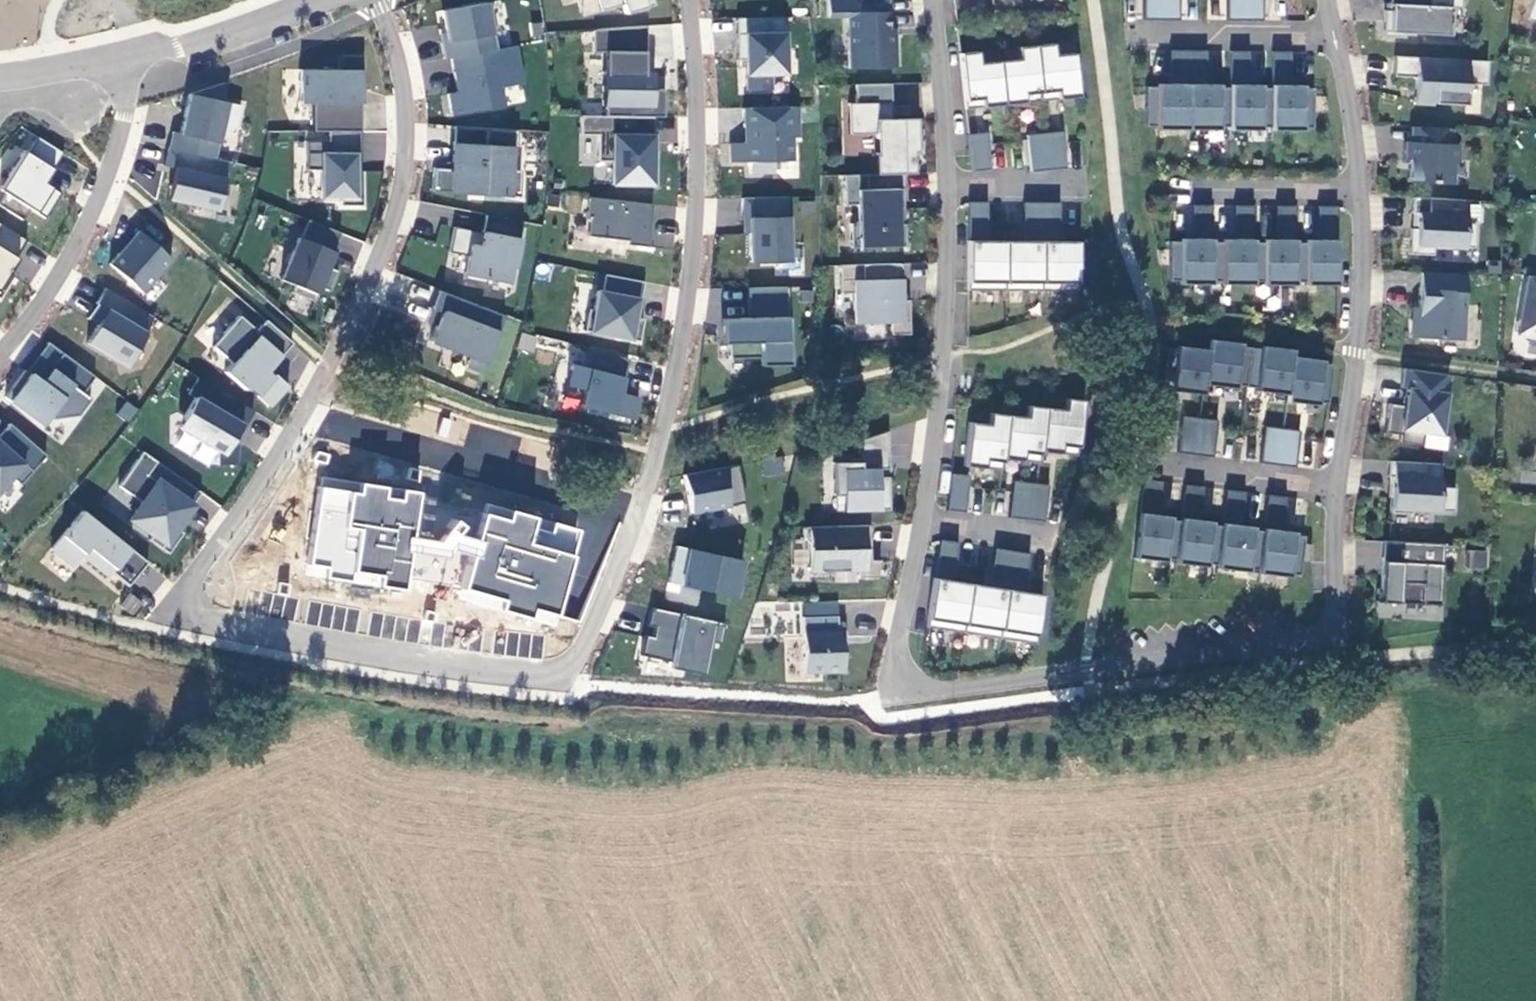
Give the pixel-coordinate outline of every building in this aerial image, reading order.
[(601,14),(623,8),(625,16),(654,8),(652,0),(597,0),(601,14)] [(849,1),(851,74),(899,73),(898,40),(890,40),(889,0),(871,0),(849,1)] [(1165,23),(1165,0),(1147,0),(1147,23),(1165,23)] [(1165,23),(1183,24),(1183,0),(1165,0),(1165,23)] [(1248,0),(1230,0),(1230,24),(1248,24),(1248,0)] [(1248,24),(1266,24),(1266,0),(1248,0),(1248,24)] [(1353,19),(1382,20),(1382,0),(1353,0),(1353,19)] [(1394,14),(1388,14),(1387,40),(1408,41),(1408,36),(1428,37),(1453,38),(1453,33),(1454,11),(1464,11),(1465,0),(1395,0),(1394,14)] [(441,41),(444,58),(450,57),(495,49),(487,2),(442,10),(447,40),(441,41)] [(1464,11),(1454,11),(1453,33),(1463,34),(1464,11)] [(784,20),(737,21),(738,63),(741,63),(746,63),(746,70),(747,93),(771,92),(771,77),(786,77),(784,20)] [(735,47),(734,22),(716,23),(717,48),(735,47)] [(647,29),(594,33),(594,55),(606,55),(606,74),(603,74),(603,108),(606,109),(606,119),(653,120),(664,120),(664,93),(652,92),(652,76),(644,76),(644,56),(647,56),(647,29)] [(445,93),(450,116),(504,106),(500,87),(523,83),(516,46),(495,49),(450,57),(456,91),(445,93)] [(1057,48),(1039,50),(1045,105),(1082,101),(1077,57),(1058,60),(1057,48)] [(1045,105),(1039,50),(1021,52),(1022,64),(1002,66),(1007,109),(1045,105)] [(1150,91),(1150,131),(1160,131),(1160,134),(1191,134),(1192,55),(1174,55),(1174,88),(1160,88),(1160,91),(1150,91)] [(1223,131),(1233,131),(1233,92),(1223,92),(1223,89),(1210,89),(1210,55),(1192,55),(1191,134),(1223,134),(1223,131)] [(1251,55),(1233,55),(1233,92),(1233,131),(1233,134),(1264,134),(1264,131),(1275,131),(1275,92),(1264,92),(1264,89),(1251,89),(1251,55)] [(1293,55),(1275,55),(1275,92),(1275,131),(1275,134),(1306,134),(1306,131),(1317,131),(1317,92),(1306,92),(1306,89),(1293,89),(1293,55)] [(968,114),(1007,109),(1002,66),(982,68),(981,56),(962,58),(968,114)] [(330,134),(358,134),(358,102),(361,102),(361,73),(364,73),(364,58),(341,58),(341,72),(300,72),(300,105),(314,105),(314,131),(314,134),(330,134)] [(1491,64),(1399,59),(1398,80),(1420,81),(1419,105),(1470,108),(1471,87),(1490,88),(1491,64)] [(916,179),(915,158),(919,158),(918,124),(898,125),(894,125),(894,112),(893,90),(858,91),(858,109),(851,110),(852,141),(878,140),(879,180),(905,180),(916,179)] [(168,150),(215,161),(228,101),(188,93),(179,132),(172,131),(168,150)] [(729,143),(730,162),(793,160),(793,137),(799,137),(798,106),(742,108),(743,142),(729,143)] [(597,164),(611,164),(611,187),(656,188),(656,155),(652,155),(653,120),(606,119),(580,119),(580,130),(598,130),(598,138),(597,164)] [(432,168),(431,191),(517,196),(519,170),(509,170),(511,147),(515,147),(517,130),(453,126),(452,142),(448,142),(446,169),(432,168)] [(1459,168),(1463,164),(1464,148),(1456,147),(1457,132),(1416,130),(1415,145),(1410,145),(1409,162),(1414,163),(1413,185),(1458,188),(1459,168)] [(320,168),(320,199),(341,199),(341,204),(361,205),(361,170),(358,170),(358,153),(360,153),(361,134),(358,134),(330,134),(330,141),(307,141),(307,168),(320,168)] [(1048,138),(1053,174),(1070,172),(1066,136),(1048,138)] [(971,139),(975,176),(994,174),(989,137),(971,139)] [(0,199),(0,206),(24,220),(32,209),(46,219),(62,192),(48,183),(65,152),(38,138),(0,199)] [(1035,176),(1053,174),(1048,138),(1031,140),(1035,176)] [(176,203),(217,213),(228,164),(215,161),(168,150),(164,167),(175,170),(168,201),(176,203)] [(905,180),(879,180),(868,181),(868,187),(847,188),(847,211),(860,211),(861,230),(854,230),(854,254),(908,252),(908,230),(902,230),(901,214),(906,214),(905,180)] [(647,250),(652,207),(589,200),(587,219),(590,220),(588,239),(627,243),(627,247),(647,250)] [(789,200),(743,201),(743,222),(749,222),(750,235),(750,265),(790,264),(789,200)] [(1471,203),(1417,201),(1415,258),(1438,259),(1438,249),(1479,251),(1480,227),(1470,227),(1471,203)] [(1216,246),(1216,210),(1198,210),(1198,243),(1185,243),(1185,246),(1174,246),(1174,286),(1185,286),(1185,288),(1216,289),(1216,286),(1216,246)] [(1258,246),(1258,210),(1240,210),(1240,243),(1226,243),(1226,246),(1216,246),(1216,286),(1226,286),(1226,289),(1258,289),(1258,286),(1258,246)] [(1300,246),(1300,210),(1282,210),(1282,243),(1268,243),(1268,246),(1258,246),(1258,286),(1268,286),(1268,289),(1299,289),(1299,286),(1300,246)] [(1300,246),(1299,286),(1310,286),(1310,289),(1341,289),(1342,210),(1323,210),(1323,244),(1310,243),(1310,246),(1300,246)] [(971,300),(1010,300),(1010,250),(985,250),(985,240),(992,240),(992,212),(971,212),(971,300)] [(1046,300),(1046,212),(1028,212),(1028,240),(1035,240),(1035,250),(1010,250),(1010,300),(1046,300)] [(1064,212),(1046,212),(1046,300),(1083,300),(1083,250),(1058,250),(1058,240),(1064,240),(1064,212)] [(521,223),(486,216),(482,235),(481,240),(473,238),(474,233),(454,229),(449,255),(467,258),(463,282),(485,286),(486,280),(507,285),(511,268),(514,269),(521,223)] [(340,235),(308,222),(281,282),(294,287),(291,294),(313,304),(319,289),(329,293),(338,273),(328,269),(340,235)] [(2,296),(21,261),(17,258),(27,239),(0,223),(0,295),(2,296)] [(109,264),(143,293),(171,260),(138,231),(109,264)] [(905,297),(905,295),(904,270),(843,272),(844,300),(856,300),(857,330),(894,329),(894,341),(913,340),(912,306),(902,307),(902,297),(905,297)] [(644,283),(605,275),(601,294),(597,294),(593,313),(588,312),(584,334),(639,344),(643,322),(638,321),(634,321),(636,307),(637,303),(640,303),(644,283)] [(1467,344),(1471,279),(1426,276),(1424,311),(1419,311),(1418,341),(1467,344)] [(1533,279),(1526,320),(1535,322),(1532,339),(1535,340),(1535,280),(1533,279)] [(153,319),(105,290),(96,305),(106,312),(87,345),(115,362),(135,357),(148,335),(145,334),(153,319)] [(503,315),(437,290),(425,322),(435,325),(427,344),(468,359),(465,368),(480,374),(503,315)] [(788,290),(748,291),(748,321),(721,322),(721,347),(729,347),(729,362),(759,361),(759,369),(789,368),(788,290)] [(912,306),(905,295),(905,297),(902,297),(902,307),(912,306)] [(240,317),(214,347),(233,364),(225,373),(245,391),(247,388),(269,408),(288,387),(269,371),(292,343),(266,321),(257,331),(240,317)] [(1535,322),(1526,320),(1523,337),(1532,339),(1535,322)] [(62,354),(48,344),(26,373),(40,384),(62,354)] [(1251,391),(1255,351),(1245,350),(1246,347),(1214,344),(1213,354),(1209,389),(1240,393),(1241,390),(1251,391)] [(1209,389),(1213,354),(1182,350),(1182,353),(1171,352),(1166,391),(1177,392),(1176,395),(1208,399),(1209,389)] [(1261,395),(1292,399),(1296,360),(1297,353),(1266,350),(1265,353),(1255,351),(1251,391),(1261,392),(1261,395)] [(619,396),(628,362),(590,352),(585,370),(572,367),(566,389),(584,393),(580,410),(633,423),(639,401),(619,396)] [(62,354),(40,384),(26,373),(24,371),(4,398),(42,427),(49,418),(53,420),(78,417),(90,400),(82,394),(94,378),(62,354)] [(1296,360),(1292,399),(1291,405),(1322,409),(1323,406),(1333,407),(1338,368),(1327,367),(1328,364),(1296,360)] [(1447,439),(1455,379),(1409,373),(1407,392),(1413,393),(1410,410),(1395,408),(1391,437),(1406,439),(1405,446),(1427,449),(1429,437),(1447,439)] [(253,412),(197,379),(189,393),(196,398),(178,429),(218,453),(218,465),(236,465),(236,442),(253,412)] [(116,415),(128,423),(138,409),(126,400),(116,415)] [(1051,414),(1046,458),(1082,462),(1088,406),(1071,404),(1070,416),(1051,414)] [(1013,422),(1008,465),(1045,470),(1046,458),(1051,414),(1033,412),(1032,424),(1013,422)] [(1008,465),(1013,422),(995,419),(994,431),(975,429),(970,473),(1006,477),(1008,465)] [(1183,456),(1201,458),(1205,421),(1187,419),(1183,456)] [(1223,424),(1205,421),(1201,458),(1218,460),(1223,424)] [(11,479),(18,485),(44,456),(9,425),(0,434),(0,491),(11,479)] [(1283,468),(1288,431),(1270,429),(1265,466),(1283,468)] [(1306,434),(1288,431),(1283,468),(1301,470),(1306,434)] [(881,476),(890,476),(889,439),(862,448),(863,469),(837,470),(838,503),(846,503),(846,518),(894,517),(893,484),(882,484),(881,476)] [(182,535),(175,530),(200,494),(142,454),(118,488),(142,505),(130,521),(151,536),(148,542),(167,555),(182,535)] [(764,476),(784,474),(782,456),(761,459),(764,476)] [(1447,468),(1395,466),(1394,482),(1399,482),(1397,518),(1418,519),(1418,514),(1460,516),(1461,493),(1446,492),(1447,468)] [(738,471),(684,479),(689,517),(744,509),(738,471)] [(974,480),(956,478),(952,515),(970,517),(974,480)] [(407,581),(462,592),(459,599),(556,627),(582,531),(486,503),(484,512),(425,497),(319,482),(309,562),(306,574),(406,591),(407,581)] [(1171,563),(1181,565),(1186,525),(1176,524),(1176,521),(1163,520),(1167,486),(1149,484),(1140,563),(1171,566),(1171,563)] [(1033,524),(1037,487),(1019,485),(1015,522),(1033,524)] [(1054,489),(1037,487),(1033,524),(1050,526),(1054,489)] [(1208,491),(1190,489),(1186,525),(1181,565),(1181,568),(1212,571),(1213,568),(1223,569),(1227,530),(1217,529),(1218,526),(1204,525),(1208,491)] [(1249,496),(1232,494),(1227,530),(1223,569),(1223,572),(1254,576),(1254,573),(1264,574),(1269,535),(1259,534),(1259,531),(1246,529),(1249,496)] [(1291,501),(1273,499),(1269,535),(1264,574),(1264,577),(1295,581),(1296,578),(1306,579),(1310,540),(1300,539),(1300,536),(1287,534),(1291,501)] [(839,518),(846,518),(846,503),(838,503),(839,518)] [(51,551),(73,569),(82,558),(108,579),(112,575),(131,551),(83,512),(51,551)] [(874,533),(809,535),(809,547),(814,551),(814,579),(862,578),(862,586),(881,585),(885,568),(875,568),(870,567),(869,552),(875,552),(874,533)] [(1390,546),(1388,599),(1387,607),(1447,610),(1450,549),(1390,546)] [(676,548),(669,583),(735,599),(743,563),(676,548)] [(932,635),(969,640),(976,591),(952,588),(953,577),(960,578),(964,550),(944,548),(932,635)] [(1486,569),(1487,550),(1469,550),(1469,569),(1486,569)] [(147,565),(131,551),(112,575),(128,588),(147,565)] [(969,640),(1005,646),(1018,558),(1000,556),(996,583),(1003,584),(1001,595),(976,591),(969,640)] [(1036,561),(1018,558),(1005,646),(1041,651),(1048,601),(1024,598),(1025,588),(1032,588),(1036,561)] [(121,609),(138,616),(144,600),(127,594),(121,609)] [(723,625),(651,609),(647,627),(655,629),(652,639),(645,638),(641,657),(670,663),(669,671),(703,677),(709,643),(720,645),(723,625)] [(843,639),(842,624),(807,625),(809,680),(848,678),(847,639),(843,639)]
